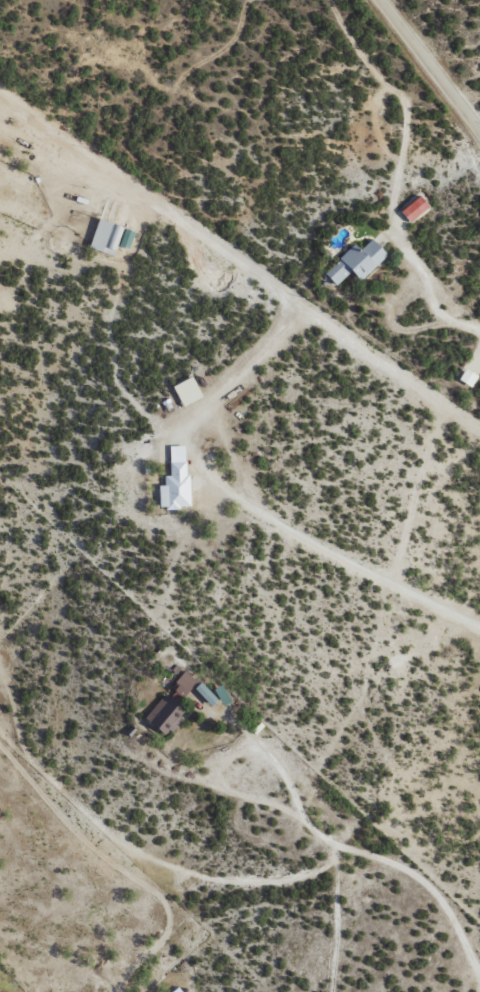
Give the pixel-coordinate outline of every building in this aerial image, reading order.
[(410,222),(430,206),(422,195),(401,211),(410,222)] [(115,255),(123,226),(98,219),(90,248),(115,255)] [(135,232),(125,228),(120,246),(130,249),(135,232)] [(388,254),(373,238),(361,249),(356,243),(325,273),(337,285),(352,271),(361,280),(388,254)] [(473,387),(479,375),(465,368),(459,380),(473,387)] [(173,387),(184,406),(203,396),(192,376),(173,387)] [(170,446),(171,475),(165,476),(166,485),(160,485),(161,508),(190,507),(187,445),(170,446)] [(178,703),(198,681),(186,670),(170,688),(179,696),(175,700),(178,703)] [(212,706),(219,700),(202,682),(195,689),(212,706)] [(223,706),(232,701),(223,684),(214,689),(223,706)] [(187,712),(165,694),(145,719),(167,736),(187,712)]
